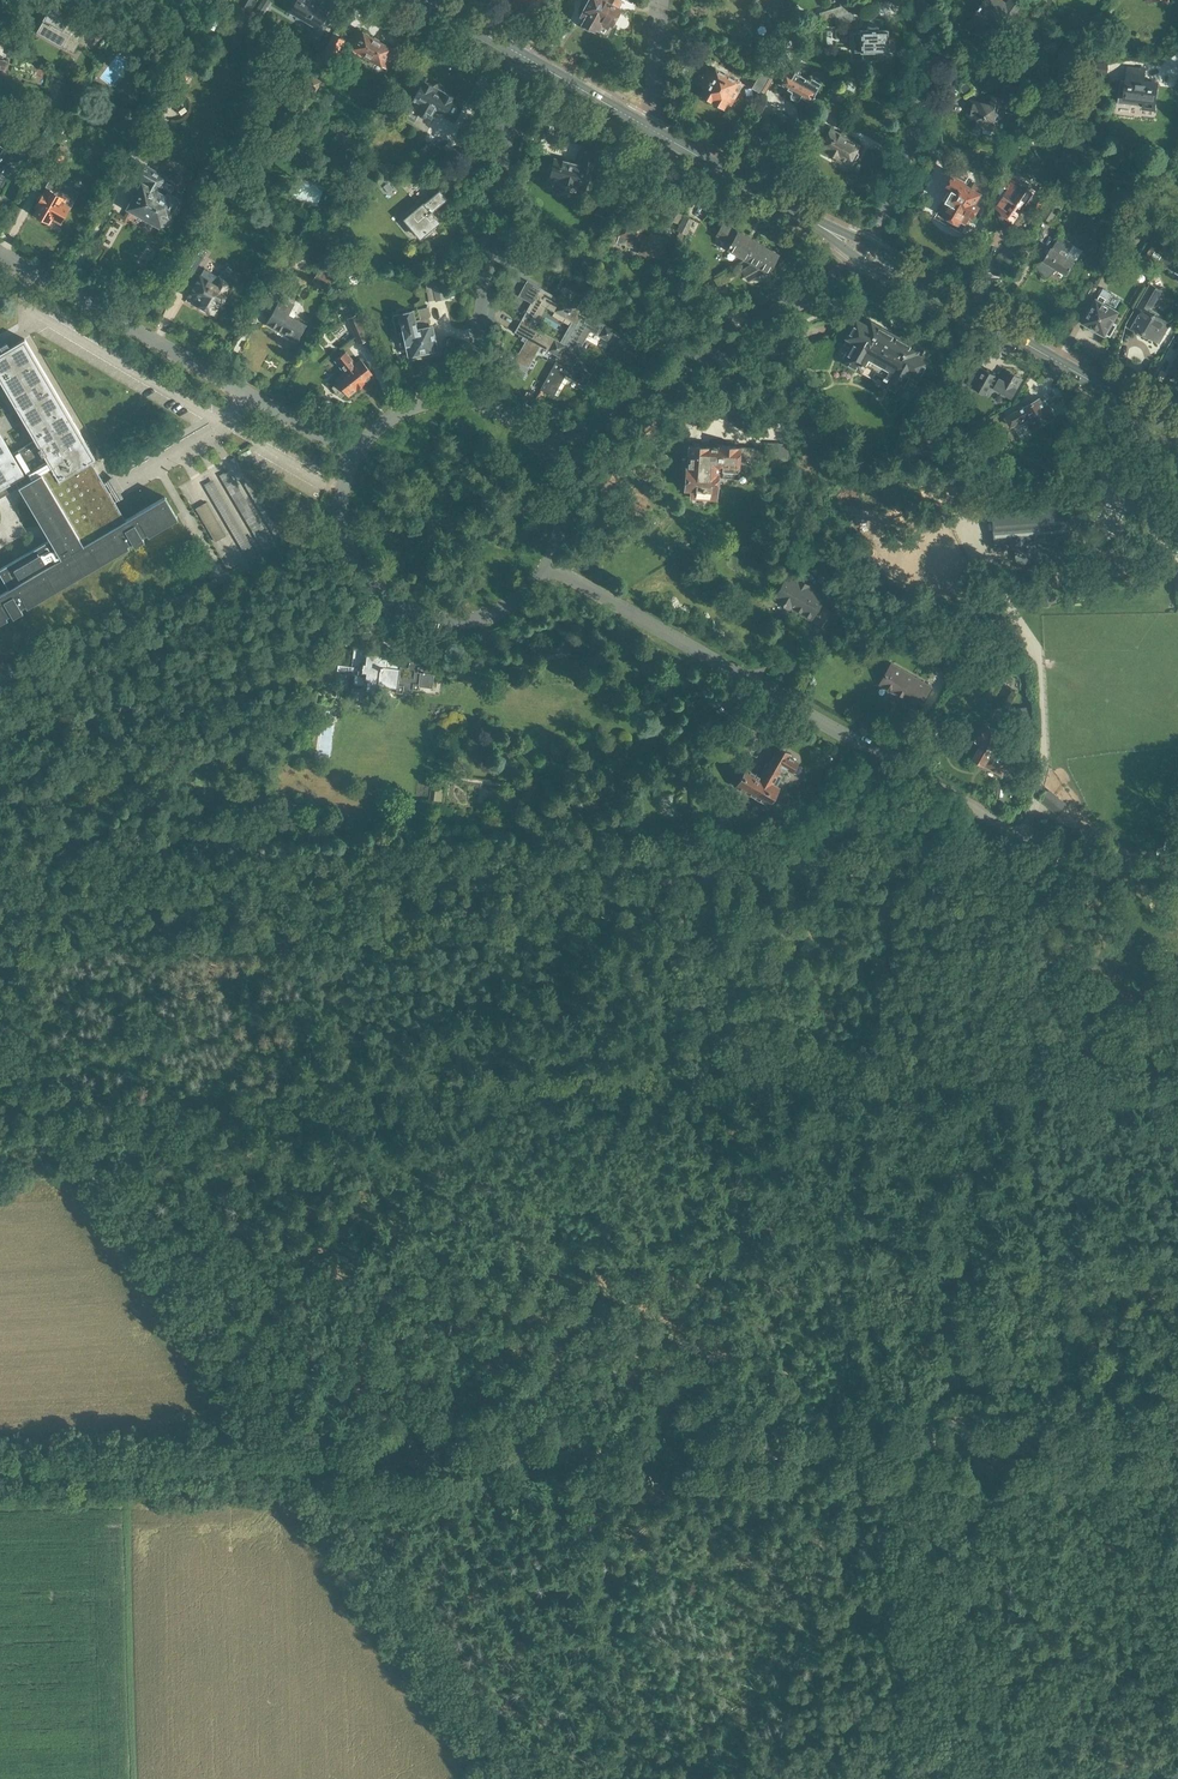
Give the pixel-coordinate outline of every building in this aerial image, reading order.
[(269,0),(260,0),(254,10),(263,16),(271,1),(269,0)] [(292,11),(303,17),(302,19),(307,22),(308,21),(311,22),(310,23),(315,27),(316,25),(318,26),(313,36),(319,40),(332,17),(326,13),(329,8),(315,0),(298,0),(292,11)] [(596,27),(595,27),(598,22),(600,17),(596,14),(604,0),(585,0),(588,2),(581,15),(586,18),(583,23),(584,27),(590,31),(595,29),(596,27)] [(611,25),(620,9),(617,7),(622,0),(604,0),(596,14),(600,17),(598,22),(595,27),(596,27),(604,32),(604,33),(605,33),(604,32),(609,24),(611,25)] [(747,4),(755,9),(760,0),(749,0),(747,4)] [(1006,5),(1000,0),(987,0),(970,23),(980,30),(989,18),(1006,31),(1015,19),(1025,7),(1022,5),(1025,1),(1024,0),(1010,0),(1006,5)] [(1036,0),(1028,0),(1027,3),(1035,8),(1039,2),(1036,0)] [(830,18),(849,12),(846,5),(820,13),(823,21),(830,18)] [(65,14),(52,6),(37,32),(38,33),(39,32),(63,46),(62,47),(63,47),(66,42),(76,48),(87,30),(69,19),(68,21),(63,19),(65,14)] [(853,11),(849,12),(830,18),(833,27),(856,19),(853,11)] [(94,17),(91,22),(89,26),(110,39),(115,29),(94,17)] [(868,30),(861,30),(861,33),(854,33),(854,41),(855,41),(855,52),(862,52),(862,60),(878,60),(878,52),(892,52),(895,49),(895,42),(892,39),(888,39),(887,30),(878,30),(878,26),(868,26),(868,30)] [(10,44),(12,36),(8,29),(0,27),(0,41),(10,44)] [(364,33),(358,30),(349,44),(365,54),(364,57),(369,60),(372,58),(387,67),(396,52),(390,48),(389,46),(386,44),(384,44),(371,37),(370,35),(366,33),(364,33)] [(346,43),(335,36),(323,58),(334,64),(346,43)] [(700,42),(701,45),(704,47),(707,46),(709,43),(708,39),(705,37),(702,38),(700,42)] [(1093,47),(1100,48),(1102,40),(1094,39),(1093,47)] [(407,58),(399,54),(393,65),(407,72),(412,62),(406,59),(407,58)] [(1091,61),(1090,72),(1108,74),(1109,63),(1091,61)] [(746,66),(743,71),(752,76),(755,72),(746,66)] [(1121,80),(1118,103),(1143,106),(1143,108),(1154,109),(1155,102),(1158,84),(1144,82),(1145,68),(1141,67),(1141,69),(1128,68),(1127,81),(1121,80)] [(743,84),(716,69),(714,74),(707,70),(700,84),(705,87),(702,93),(703,93),(705,94),(705,96),(709,98),(712,97),(713,98),(713,99),(714,99),(715,100),(716,102),(720,104),(722,103),(724,104),(723,105),(725,106),(729,98),(733,100),(743,84)] [(793,76),(785,72),(783,76),(782,76),(781,79),(778,84),(792,92),(790,95),(791,98),(796,101),(799,100),(801,97),(810,103),(813,97),(814,98),(815,95),(821,83),(824,78),(823,75),(818,72),(814,73),(812,78),(811,78),(810,80),(800,75),(802,72),(797,69),(793,76)] [(751,84),(764,92),(772,78),(758,70),(751,84)] [(311,75),(305,86),(316,93),(322,81),(311,75)] [(414,122),(414,121),(418,115),(419,114),(420,115),(422,116),(425,117),(426,115),(427,114),(432,117),(435,111),(437,112),(438,113),(437,113),(438,114),(439,114),(440,114),(444,116),(446,111),(450,113),(451,113),(452,113),(454,112),(456,111),(457,109),(457,108),(457,106),(456,105),(452,102),(454,97),(445,92),(445,90),(445,89),(445,87),(444,85),(442,83),(440,82),(439,82),(437,83),(435,84),(434,85),(424,80),(410,104),(405,101),(401,108),(398,113),(401,114),(414,122)] [(1006,85),(1002,99),(992,96),(990,104),(989,104),(989,105),(989,106),(986,108),(983,103),(971,100),(967,116),(979,119),(977,126),(985,128),(984,133),(992,135),(997,115),(1005,117),(1006,111),(1015,114),(1021,88),(1006,85)] [(179,107),(185,96),(173,89),(167,100),(179,107)] [(830,97),(823,110),(835,116),(842,103),(840,102),(830,97)] [(50,123),(40,139),(48,144),(57,127),(50,123)] [(859,145),(831,129),(821,147),(838,157),(837,159),(848,165),(851,159),(853,160),(856,159),(859,153),(858,150),(856,149),(859,145)] [(1088,133),(1074,132),(1074,143),(1088,144),(1088,133)] [(2,187),(10,172),(6,170),(9,165),(6,163),(13,151),(0,144),(0,185),(2,187)] [(60,145),(45,172),(43,176),(50,180),(35,206),(37,207),(34,213),(49,222),(52,217),(61,222),(69,207),(70,207),(79,191),(52,177),(67,149),(60,145)] [(552,172),(551,178),(586,187),(591,168),(596,169),(600,153),(596,152),(596,149),(583,145),(579,162),(578,161),(576,162),(576,163),(556,158),(555,163),(551,163),(549,171),(552,172)] [(176,182),(166,177),(137,160),(130,173),(144,181),(129,207),(131,208),(131,210),(135,212),(138,212),(139,213),(139,212),(150,218),(149,219),(152,220),(152,222),(156,224),(158,224),(160,225),(160,224),(162,225),(164,225),(166,225),(169,225),(170,223),(171,221),(172,219),(171,218),(171,216),(170,215),(172,212),(173,211),(174,211),(175,209),(176,208),(176,207),(176,205),(176,204),(178,201),(169,195),(170,193),(176,182)] [(1001,169),(996,161),(991,165),(997,173),(1001,169)] [(377,162),(376,169),(396,173),(398,165),(377,162)] [(255,175),(253,178),(263,183),(268,174),(260,170),(257,176),(255,175)] [(999,186),(996,201),(1000,203),(997,207),(1005,211),(1004,213),(1015,220),(1028,201),(1035,190),(1024,183),(1024,184),(1017,179),(1018,177),(1012,172),(1003,184),(1001,187),(999,186)] [(616,176),(610,188),(617,192),(623,180),(616,176)] [(960,221),(968,225),(973,216),(974,216),(981,204),(976,202),(981,193),(980,193),(983,188),(974,183),(972,188),(966,184),(967,182),(955,176),(948,187),(950,188),(944,199),(945,200),(940,209),(947,213),(946,214),(949,216),(947,219),(955,223),(957,220),(960,222),(960,221)] [(248,196),(251,189),(242,185),(239,192),(248,196)] [(1057,194),(1043,217),(1050,221),(1050,222),(1059,207),(1058,206),(1063,198),(1069,189),(1062,185),(1057,194)] [(439,189),(421,205),(405,218),(420,236),(438,222),(430,213),(447,199),(439,189)] [(679,195),(668,218),(677,222),(688,199),(679,195)] [(1039,203),(1032,217),(1038,220),(1045,207),(1039,203)] [(1139,221),(1148,227),(1157,216),(1148,209),(1139,221)] [(699,223),(692,220),(692,219),(686,216),(678,231),(692,237),(693,233),(699,223)] [(639,252),(662,260),(669,241),(663,239),(664,237),(651,233),(650,236),(640,233),(641,232),(642,233),(643,230),(641,230),(642,227),(624,221),(617,242),(640,249),(639,252)] [(737,231),(737,232),(723,224),(717,235),(730,243),(730,244),(731,245),(729,248),(746,258),(756,241),(752,239),(752,240),(737,231)] [(1150,237),(1152,233),(1138,225),(1131,237),(1124,233),(1120,241),(1131,247),(1135,240),(1138,236),(1147,241),(1150,237)] [(607,232),(603,244),(608,246),(609,243),(614,245),(618,236),(607,232)] [(1146,254),(1161,263),(1160,265),(1166,268),(1167,266),(1173,270),(1177,262),(1177,253),(1160,238),(1159,238),(1152,233),(1150,237),(1152,239),(1151,241),(1154,243),(1146,254)] [(180,270),(187,274),(207,239),(201,236),(189,257),(188,257),(180,270)] [(1075,244),(1060,236),(1053,248),(1052,247),(1045,259),(1044,259),(1037,265),(1047,278),(1058,269),(1068,275),(1075,262),(1067,257),(1075,244)] [(761,244),(756,241),(746,258),(754,262),(752,266),(751,265),(745,268),(745,276),(751,279),(757,275),(757,268),(756,268),(757,264),(769,271),(778,255),(760,245),(761,244)] [(322,270),(334,276),(336,271),(326,263),(322,270)] [(191,291),(189,295),(197,300),(196,302),(201,305),(200,306),(201,309),(206,312),(208,311),(209,310),(215,313),(221,303),(223,302),(225,297),(225,296),(228,291),(227,290),(231,283),(235,276),(222,269),(218,276),(204,268),(200,276),(195,285),(193,285),(191,289),(191,291)] [(321,269),(315,279),(329,288),(335,277),(334,276),(322,270),(321,269)] [(708,282),(702,287),(707,292),(713,299),(719,294),(714,288),(729,281),(725,273),(708,282)] [(431,283),(427,284),(430,300),(436,299),(436,300),(447,297),(443,280),(431,283)] [(583,297),(577,308),(528,280),(519,295),(531,302),(521,320),(536,329),(549,307),(573,321),(560,342),(566,345),(577,324),(578,324),(585,312),(584,312),(590,301),(583,297)] [(1150,283),(1137,307),(1142,310),(1133,326),(1160,341),(1170,323),(1163,319),(1165,316),(1152,309),(1157,299),(1162,291),(1150,283)] [(1111,294),(1103,289),(1085,321),(1086,322),(1086,324),(1090,326),(1092,326),(1098,329),(1098,331),(1101,333),(1103,332),(1105,333),(1108,330),(1113,333),(1117,324),(1112,321),(1119,311),(1106,303),(1111,294)] [(306,324),(293,317),(295,314),(294,311),(291,309),(294,304),(282,296),(266,324),(278,331),(282,326),(299,335),(296,341),(306,324)] [(603,308),(590,301),(584,312),(585,312),(578,324),(577,324),(566,345),(578,352),(590,331),(622,349),(629,337),(597,319),(603,308)] [(430,317),(428,307),(418,309),(420,319),(414,320),(412,310),(393,314),(397,334),(403,333),(409,355),(413,354),(414,356),(418,355),(419,353),(425,352),(427,353),(431,352),(432,350),(437,349),(432,326),(430,326),(428,317),(430,317)] [(358,313),(348,317),(359,344),(369,339),(358,313)] [(559,356),(560,356),(566,345),(560,342),(536,329),(521,320),(515,331),(527,338),(513,363),(523,369),(525,365),(528,367),(540,345),(559,356)] [(871,328),(866,326),(858,321),(853,331),(852,331),(845,344),(853,349),(846,361),(862,370),(865,365),(868,366),(886,376),(886,377),(888,378),(886,383),(901,392),(908,380),(917,385),(924,372),(923,372),(929,361),(917,354),(920,349),(904,340),(902,344),(898,341),(898,340),(893,337),(892,338),(888,336),(889,332),(873,323),(871,328)] [(165,496),(165,497),(126,520),(92,462),(96,459),(96,458),(95,458),(25,339),(25,338),(10,347),(7,343),(7,342),(0,346),(0,347),(1,347),(3,351),(0,353),(0,379),(35,440),(13,453),(0,431),(0,432),(0,498),(20,486),(51,539),(0,569),(0,624),(7,619),(7,620),(8,619),(7,616),(12,613),(14,618),(15,617),(14,616),(23,612),(24,612),(21,608),(26,605),(27,608),(28,607),(128,548),(130,547),(128,545),(133,542),(135,546),(136,545),(135,545),(143,540),(144,540),(142,537),(147,534),(149,536),(150,535),(149,535),(177,519),(178,519),(165,496)] [(560,356),(559,356),(540,388),(553,396),(565,374),(585,385),(587,381),(588,381),(590,379),(589,378),(598,363),(596,362),(590,373),(572,363),(578,352),(566,345),(560,356)] [(504,352),(496,348),(493,355),(500,359),(504,352)] [(335,380),(338,383),(349,396),(375,375),(361,359),(356,363),(346,351),(335,360),(345,372),(335,380)] [(1004,378),(997,375),(994,381),(974,371),(965,387),(985,398),(992,385),(1012,397),(1022,379),(1015,376),(1015,374),(1012,372),(1010,372),(1008,371),(1004,378)] [(1041,399),(1007,417),(1012,426),(1026,419),(1032,429),(1056,415),(1055,413),(1055,411),(1053,408),(1051,406),(1050,404),(1049,405),(1046,399),(1042,401),(1041,399)] [(981,446),(991,462),(1000,457),(990,440),(981,446)] [(689,445),(686,489),(691,490),(691,497),(716,499),(717,492),(718,485),(719,485),(720,478),(719,478),(719,476),(738,478),(738,472),(743,472),(754,473),(756,447),(720,445),(719,448),(711,447),(700,446),(699,444),(696,444),(693,445),(689,445)] [(985,489),(984,472),(964,474),(966,491),(985,489)] [(1070,512),(1069,504),(995,510),(998,548),(1019,547),(1020,561),(1071,557),(1070,543),(1072,543),(1072,535),(1082,534),(1081,511),(1070,512)] [(625,529),(609,534),(610,540),(611,543),(630,538),(627,528),(625,529)] [(293,535),(286,538),(294,551),(300,548),(293,535)] [(775,599),(812,619),(815,614),(822,618),(817,626),(825,630),(835,613),(820,605),(825,596),(789,575),(775,599)] [(893,619),(879,612),(872,624),(879,629),(884,620),(890,624),(893,619)] [(340,664),(339,670),(356,672),(354,684),(370,686),(367,703),(373,704),(375,693),(384,694),(386,686),(397,687),(397,692),(404,693),(404,690),(413,691),(413,688),(420,689),(420,686),(433,687),(435,674),(440,674),(440,668),(436,668),(437,657),(414,654),(414,657),(406,656),(406,658),(376,654),(377,642),(371,641),(370,650),(354,648),(354,655),(352,666),(340,664)] [(573,644),(540,650),(541,656),(566,652),(566,655),(573,654),(573,650),(574,650),(573,644)] [(946,654),(953,657),(957,651),(950,648),(946,654)] [(951,680),(964,655),(957,651),(944,676),(951,680)] [(920,707),(932,687),(892,665),(881,685),(898,695),(899,694),(903,696),(902,697),(903,698),(903,697),(920,707)] [(1023,738),(1031,737),(1033,737),(1031,707),(1023,707),(1016,708),(1017,715),(1018,715),(1019,723),(1017,723),(1019,738),(1023,738)] [(988,725),(974,737),(981,745),(983,743),(975,758),(984,764),(1003,776),(1012,752),(997,743),(996,743),(1000,739),(988,725)] [(783,766),(792,771),(798,762),(789,756),(790,754),(779,747),(766,768),(765,767),(759,776),(747,768),(737,786),(769,805),(779,787),(776,786),(781,777),(778,775),(783,766)] [(997,787),(995,801),(1004,803),(1006,784),(999,784),(997,787)] [(144,785),(132,786),(133,794),(145,793),(144,785)] [(1041,799),(1056,812),(1063,805),(1047,791),(1041,799)]
